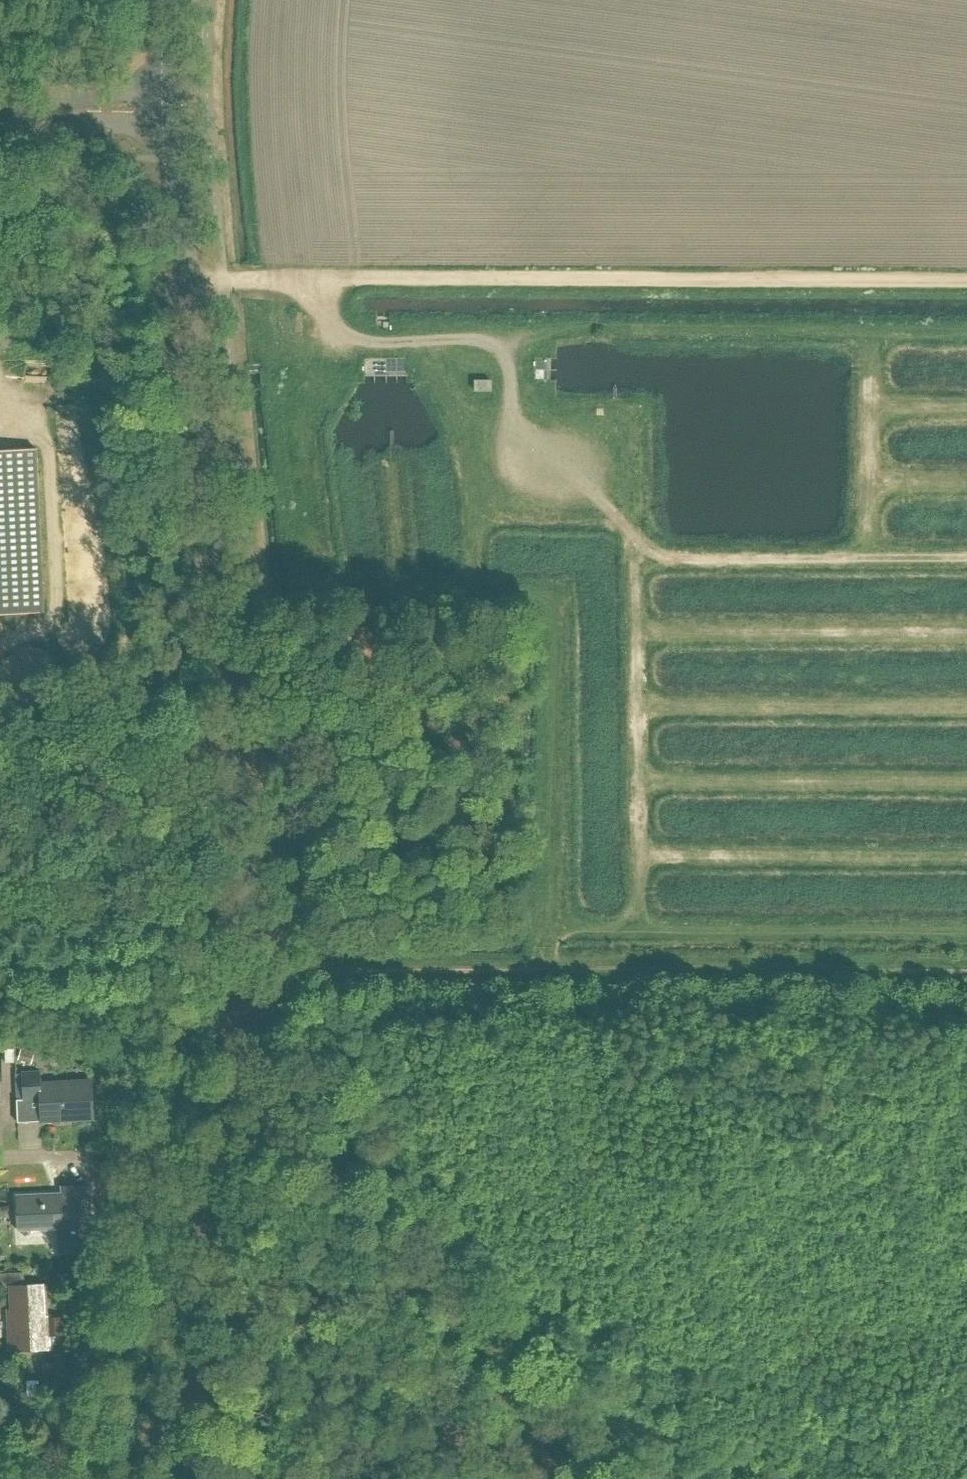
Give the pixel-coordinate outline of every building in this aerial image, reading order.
[(490,391),(489,381),(475,381),(476,391),(490,391)] [(0,456),(0,615),(43,613),(36,454),(0,456)] [(18,1122),(42,1121),(42,1123),(94,1120),(92,1082),(41,1085),(41,1072),(23,1073),(24,1099),(17,1100),(18,1122)] [(62,1194),(17,1196),(19,1230),(58,1228),(59,1252),(88,1251),(87,1233),(91,1232),(89,1186),(62,1187),(62,1194)] [(12,1319),(9,1319),(10,1351),(51,1349),(51,1334),(63,1334),(62,1318),(50,1318),(50,1317),(47,1317),(45,1285),(25,1286),(24,1272),(0,1273),(0,1288),(10,1287),(12,1319)]
